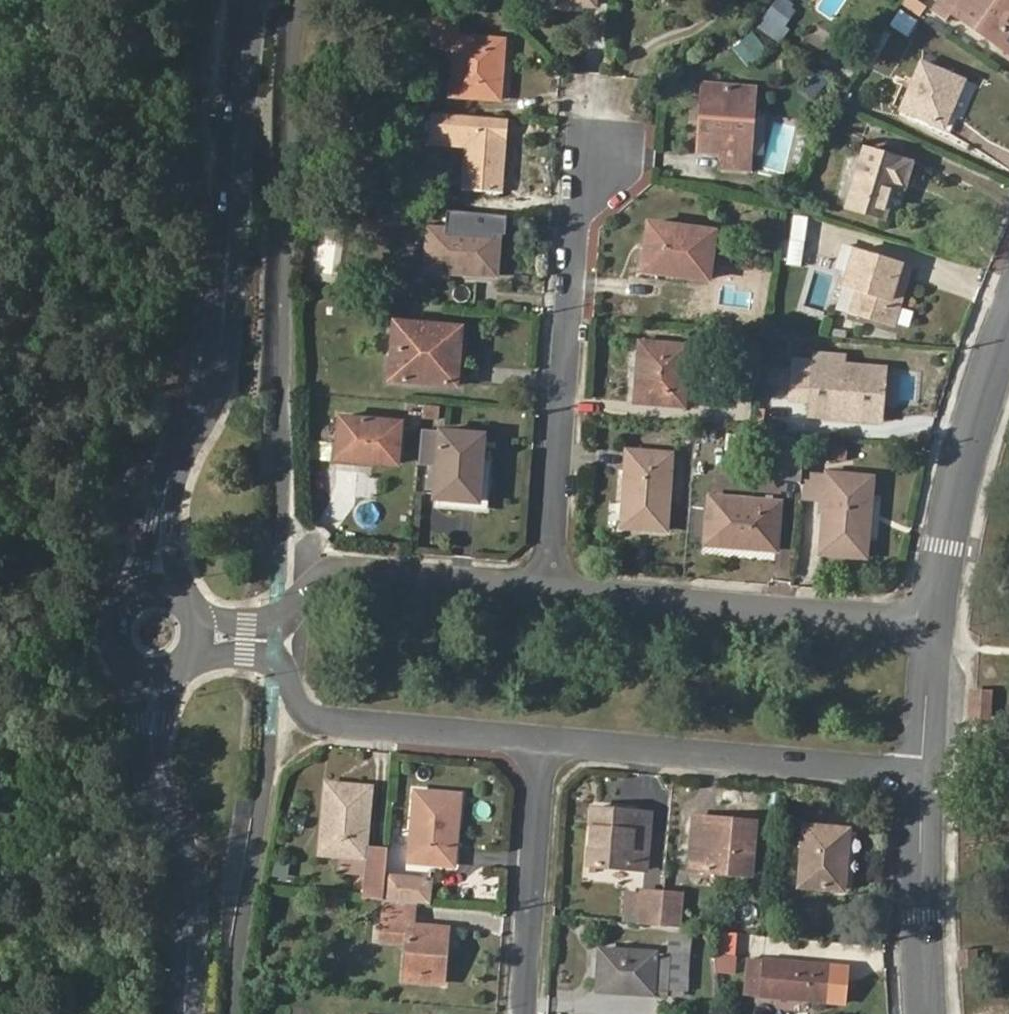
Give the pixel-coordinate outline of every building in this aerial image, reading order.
[(762,22),(779,35),(801,5),(794,0),(778,0),(762,22)] [(921,17),(928,6),(918,0),(907,0),(904,4),(921,17)] [(1008,51),(1008,0),(942,0),(935,10),(946,18),(952,10),(1008,51)] [(888,27),(913,45),(928,23),(901,5),(888,27)] [(452,95),(500,99),(505,41),(457,37),(458,23),(436,22),(435,45),(456,47),(452,95)] [(903,110),(944,127),(964,81),(923,64),(903,110)] [(722,167),(749,169),(754,90),(705,87),(703,123),(710,124),(709,149),(723,150),(722,167)] [(703,123),(701,148),(709,149),(710,124),(703,123)] [(464,189),(502,192),(506,141),(468,138),(464,189)] [(849,207),(884,218),(901,159),(866,149),(849,207)] [(645,270),(709,279),(715,234),(652,225),(645,270)] [(427,271),(497,275),(500,234),(430,228),(427,271)] [(839,306),(895,324),(912,268),(855,251),(839,306)] [(391,381),(457,386),(463,328),(396,323),(391,381)] [(637,401),(684,406),(689,348),(642,344),(637,401)] [(811,401),(810,416),(851,419),(852,404),(881,406),(884,369),(843,365),(844,359),(811,358),(810,362),(796,361),(792,399),(811,401)] [(424,418),(425,406),(425,404),(406,402),(405,423),(423,425),(424,418)] [(851,419),(880,421),(881,406),(852,404),(851,419)] [(424,418),(441,419),(442,407),(425,406),(424,418)] [(336,460),(398,465),(402,422),(339,416),(336,460)] [(423,429),(420,464),(437,465),(440,431),(423,429)] [(434,498),(480,501),(483,468),(477,468),(481,435),(440,431),(437,465),(434,498)] [(483,468),(487,436),(481,435),(477,468),(483,468)] [(783,435),(778,480),(803,482),(804,472),(807,438),(783,435)] [(836,460),(847,461),(848,447),(837,446),(836,460)] [(622,527),(667,530),(673,454),(626,451),(622,527)] [(803,482),(802,500),(825,502),(827,474),(804,472),(803,482)] [(821,554),(867,558),(874,477),(827,474),(825,502),(821,554)] [(703,547),(779,553),(784,500),(708,493),(703,547)] [(968,719),(987,721),(987,690),(968,690),(968,719)] [(384,901),(386,876),(388,850),(367,848),(373,788),(326,784),(320,851),(366,856),(364,875),(361,899),(384,901)] [(410,861),(455,866),(461,796),(416,792),(410,861)] [(588,864),(646,869),(651,816),(593,811),(588,864)] [(691,868),(750,874),(755,823),(695,819),(691,868)] [(800,885),(844,890),(849,830),(805,827),(800,885)] [(319,871),(364,875),(366,856),(320,851),(319,871)] [(415,903),(429,904),(431,880),(386,876),(384,901),(415,903)] [(652,926),(662,927),(664,893),(623,892),(619,923),(652,926)] [(662,927),(680,928),(683,895),(664,893),(662,927)] [(405,980),(444,983),(449,929),(414,925),(415,903),(384,901),(380,940),(408,943),(405,980)] [(671,954),(688,955),(690,934),(667,932),(665,954),(671,954)] [(657,995),(657,992),(660,953),(601,949),(599,990),(657,995)] [(657,992),(669,990),(671,954),(665,954),(660,953),(657,992)] [(669,990),(688,992),(691,956),(688,955),(671,954),(669,990)] [(746,995),(827,1003),(830,967),(748,960),(746,995)] [(348,1006),(328,1005),(328,1013),(347,1013),(348,1006)]
